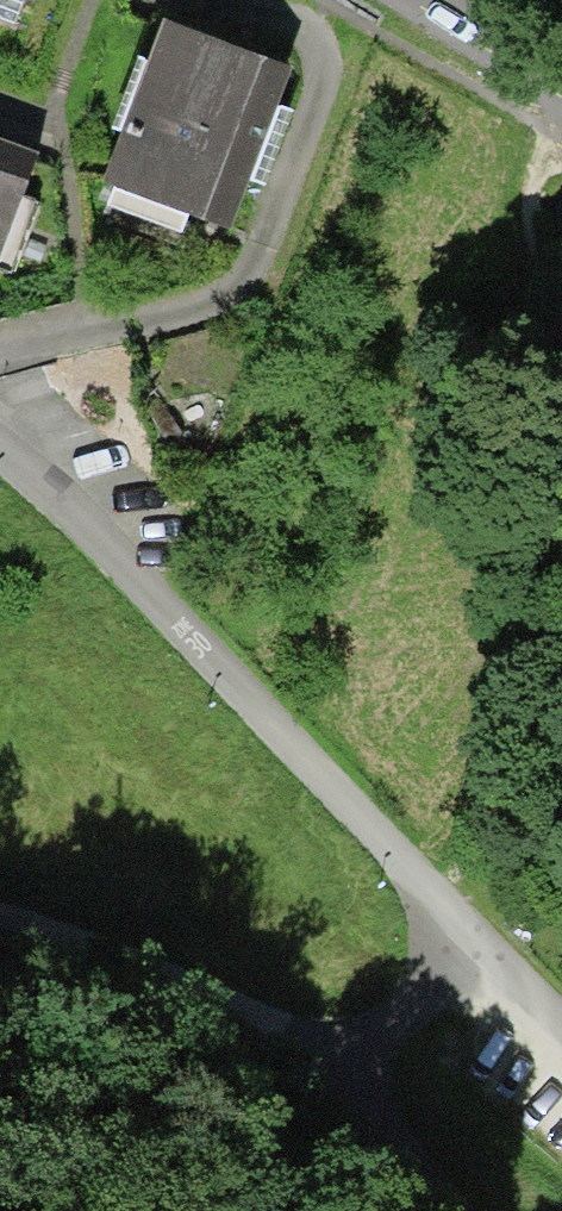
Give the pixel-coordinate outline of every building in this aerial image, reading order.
[(307,72),(167,20),(98,202),(240,250),(307,72)] [(0,140),(0,280),(9,284),(42,159),(0,140)]
